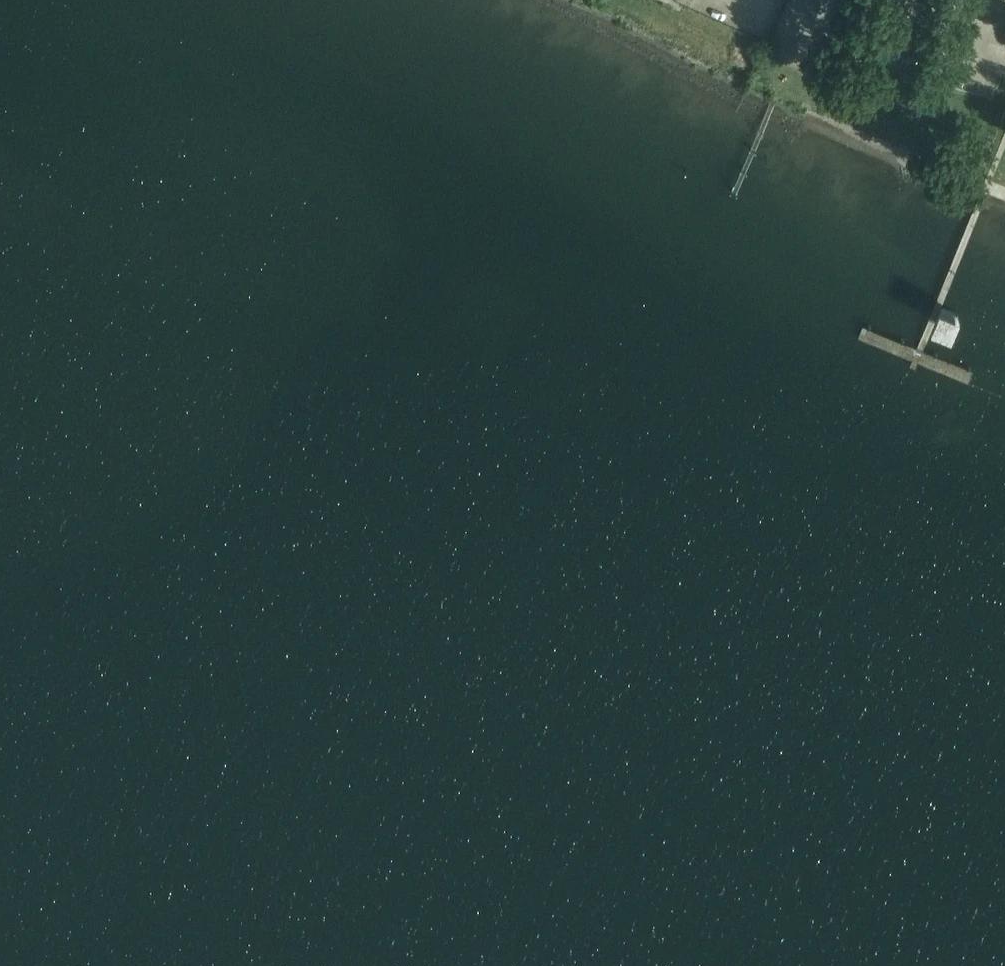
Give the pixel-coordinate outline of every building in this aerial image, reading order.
[(986,53),(1004,59),(1004,46),(990,42),(986,53)]
